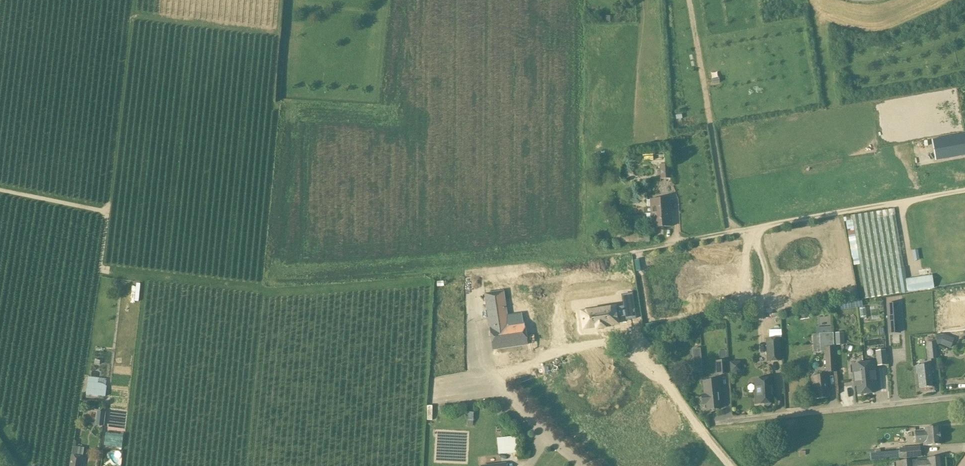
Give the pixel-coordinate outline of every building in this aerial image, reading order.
[(932,140),(936,161),(964,156),(964,134),(932,140)] [(660,179),(671,178),(670,164),(659,165),(660,179)] [(653,228),(671,227),(670,198),(651,199),(653,228)] [(906,279),(894,208),(852,216),(852,220),(846,221),(852,258),(858,257),(865,299),(907,291),(907,292),(934,288),(931,275),(906,279)] [(638,242),(650,242),(649,231),(638,231),(638,242)] [(506,290),(487,292),(494,349),(530,345),(526,312),(509,314),(506,290)] [(633,290),(624,292),(626,304),(617,306),(617,305),(617,304),(598,307),(597,307),(597,310),(583,312),(583,313),(585,325),(586,326),(598,324),(598,326),(607,325),(607,323),(620,321),(619,314),(621,314),(622,314),(627,313),(628,317),(637,315),(633,290)] [(898,303),(888,304),(889,333),(899,333),(898,303)] [(843,332),(835,332),(836,345),(844,345),(843,332)] [(834,347),(833,333),(819,333),(820,352),(825,352),(826,372),(836,372),(835,347),(834,347)] [(951,348),(955,338),(944,334),(936,334),(937,345),(940,344),(951,348)] [(767,362),(781,361),(780,337),(766,338),(767,362)] [(928,360),(937,359),(936,342),(927,343),(928,360)] [(701,349),(693,349),(694,367),(702,367),(701,349)] [(877,366),(887,365),(886,350),(875,351),(877,366)] [(716,375),(728,374),(727,360),(715,361),(716,375)] [(741,369),(741,360),(732,361),(732,370),(741,369)] [(874,392),(873,380),(876,380),(874,362),(852,364),(854,381),(857,381),(858,394),(874,392)] [(932,386),(931,372),(932,372),(932,364),(916,365),(916,374),(918,373),(919,388),(932,386)] [(815,399),(828,398),(827,383),(828,383),(827,375),(814,376),(815,399)] [(106,396),(107,386),(106,386),(107,379),(88,377),(86,394),(106,396)] [(772,402),(771,389),(773,389),(772,378),(756,379),(756,387),(755,387),(755,396),(757,396),(758,403),(764,403),(765,404),(766,405),(768,405),(770,404),(770,402),(772,402)] [(720,408),(719,394),(720,394),(719,380),(702,381),(703,394),(701,395),(702,404),(706,404),(707,409),(720,408)] [(941,444),(940,426),(924,427),(924,430),(915,431),(916,443),(923,443),(923,445),(941,444)] [(518,436),(499,436),(500,453),(519,452),(518,436)] [(74,445),(73,452),(84,454),(85,447),(74,445)] [(901,459),(921,457),(921,446),(900,448),(901,459)] [(83,457),(71,455),(69,465),(81,465),(83,457)] [(942,457),(928,457),(928,459),(917,460),(911,460),(911,459),(901,460),(896,461),(896,465),(943,465),(942,457)]
